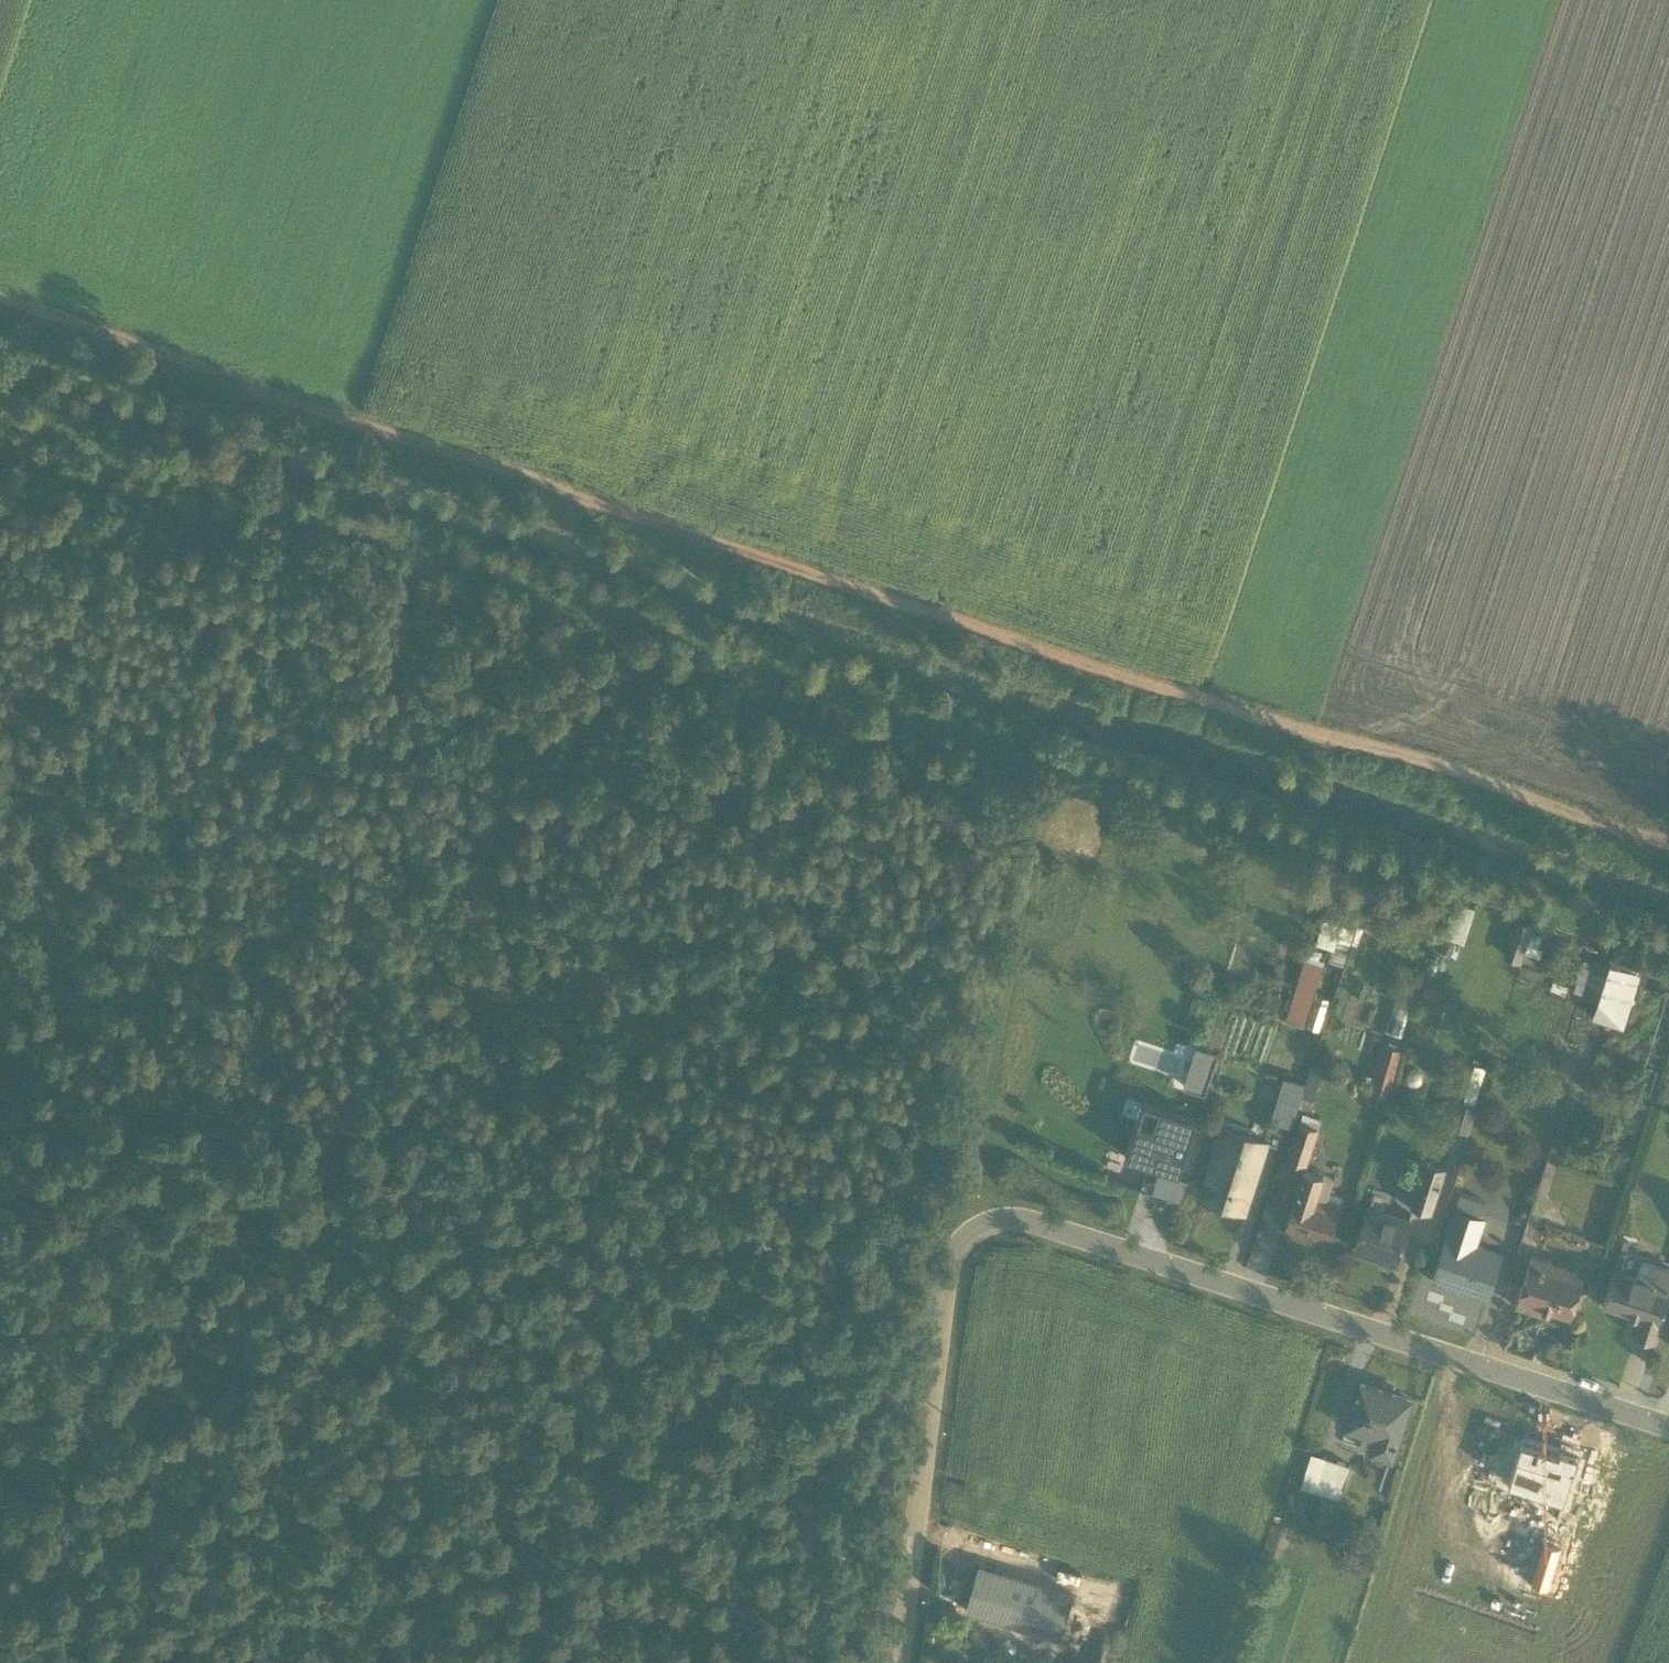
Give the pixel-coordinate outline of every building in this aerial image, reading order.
[(1332,950),(1329,960),(1342,965),(1370,874),(1361,871),(1359,875),(1356,875),(1352,886),(1334,881),(1313,943),(1332,950)] [(1369,929),(1386,880),(1370,874),(1355,924),(1356,927),(1344,964),(1350,966),(1363,928),(1368,930),(1369,929)] [(1473,908),(1453,901),(1442,935),(1443,937),(1442,937),(1463,944),(1473,908)] [(1513,923),(1502,958),(1519,963),(1530,929),(1513,923)] [(1542,935),(1540,935),(1530,932),(1519,963),(1531,967),(1535,956),(1544,959),(1548,947),(1547,947),(1539,944),(1542,935)] [(1623,1029),(1644,960),(1613,950),(1590,1019),(1621,1030),(1623,1029)] [(1596,1001),(1608,964),(1594,959),(1590,968),(1581,966),(1573,988),(1582,992),(1580,996),(1596,1001)] [(1321,965),(1304,960),(1284,1021),(1302,1026),(1321,965)] [(1331,965),(1325,987),(1318,985),(1308,1024),(1325,1028),(1340,967),(1331,965)] [(1401,1039),(1406,1021),(1393,1018),(1388,1035),(1401,1039)] [(1188,1084),(1209,1090),(1222,1048),(1201,1042),(1188,1084)] [(1401,1049),(1380,1044),(1368,1091),(1389,1097),(1401,1049)] [(1466,1132),(1486,1069),(1468,1063),(1467,1064),(1457,1099),(1446,1095),(1435,1117),(1435,1119),(1446,1127),(1465,1133),(1466,1132)] [(1303,1084),(1284,1078),(1270,1123),(1290,1129),(1303,1084)] [(1539,1099),(1553,1103),(1558,1088),(1543,1084),(1539,1099)] [(1126,1157),(1178,1174),(1196,1119),(1144,1102),(1126,1157)] [(1306,1167),(1320,1118),(1302,1113),(1299,1123),(1298,1123),(1287,1160),(1281,1159),(1276,1175),(1285,1178),(1290,1162),(1306,1167)] [(1267,1142),(1221,1127),(1198,1198),(1244,1213),(1267,1142)] [(1446,1168),(1423,1161),(1409,1207),(1432,1214),(1446,1168)] [(1181,1202),(1189,1180),(1158,1170),(1150,1192),(1181,1202)] [(1282,1234),(1313,1244),(1316,1236),(1329,1240),(1340,1207),(1339,1206),(1342,1197),(1329,1193),(1333,1181),(1303,1172),(1282,1234)] [(1410,1220),(1368,1206),(1354,1250),(1396,1263),(1410,1220)] [(1485,1219),(1456,1210),(1432,1282),(1458,1290),(1459,1288),(1486,1297),(1502,1251),(1477,1243),(1485,1219)] [(1625,1252),(1621,1250),(1602,1307),(1640,1320),(1635,1338),(1651,1344),(1668,1289),(1668,1269),(1642,1260),(1635,1279),(1619,1273),(1625,1252)] [(1531,1255),(1515,1306),(1549,1317),(1551,1312),(1570,1318),(1584,1272),(1531,1255)] [(1409,1400),(1360,1384),(1345,1431),(1362,1437),(1359,1447),(1369,1450),(1368,1454),(1389,1461),(1409,1400)] [(1577,1451),(1514,1432),(1500,1482),(1562,1500),(1577,1451)] [(1307,1517),(1327,1523),(1335,1498),(1338,1499),(1348,1466),(1310,1453),(1300,1487),(1315,1492),(1307,1517)] [(1381,1470),(1369,1466),(1364,1482),(1376,1485),(1381,1470)] [(1261,1553),(1278,1558),(1282,1545),(1286,1546),(1289,1538),(1285,1536),(1286,1529),(1270,1524),(1261,1553)] [(1557,1544),(1540,1539),(1525,1584),(1542,1589),(1557,1544)] [(1004,1588),(1016,1590),(1019,1566),(1006,1565),(1004,1588)] [(1102,1618),(1027,1599),(1019,1633),(1047,1640),(1042,1662),(1091,1662),(1102,1618)]
